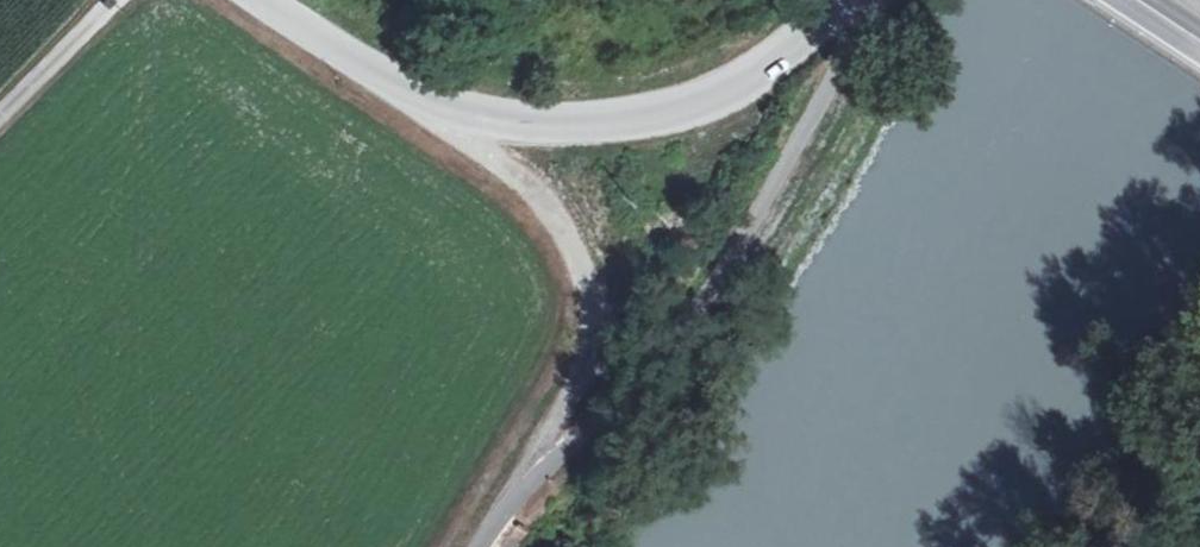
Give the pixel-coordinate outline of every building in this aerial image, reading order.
[(796,94),(810,102),(818,89),(803,81),(796,94)]
